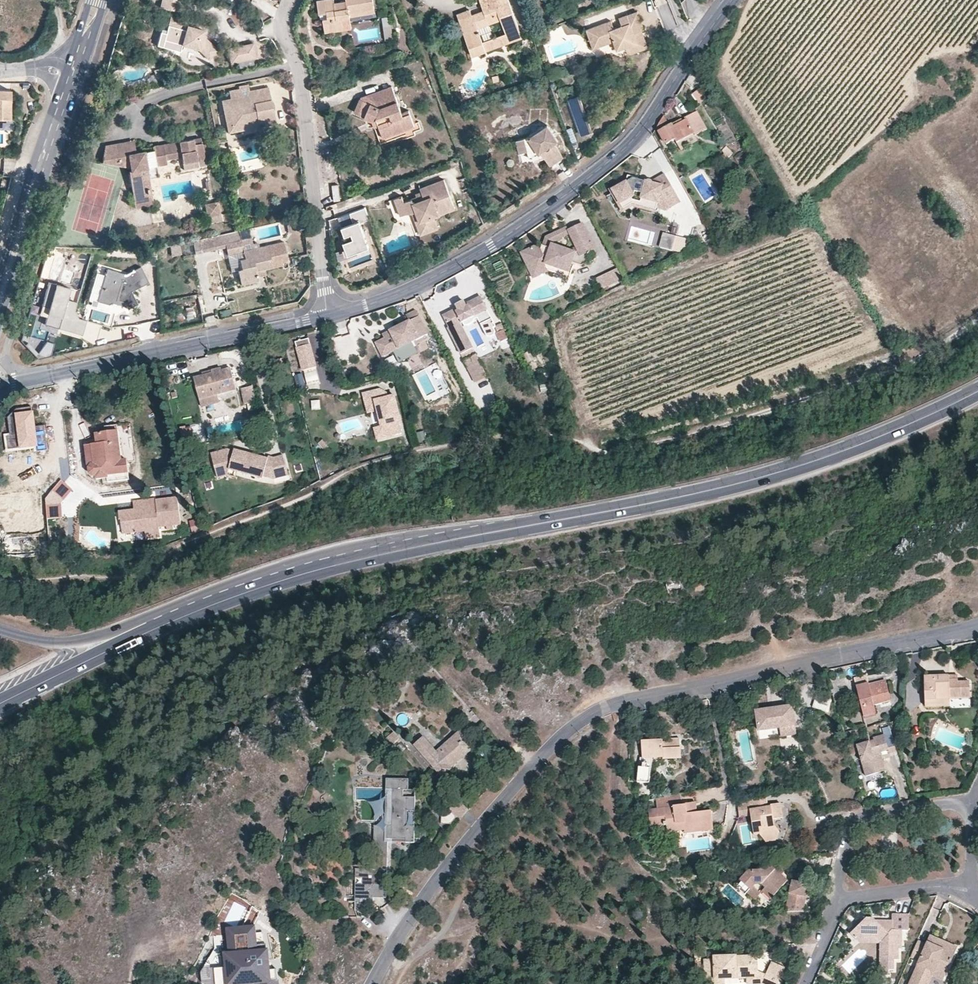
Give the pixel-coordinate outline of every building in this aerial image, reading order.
[(160,8),(180,14),(184,1),(180,0),(162,0),(160,8)] [(271,15),(277,6),(267,0),(254,0),(252,2),(271,15)] [(345,0),(333,2),(333,0),(315,0),(318,13),(320,12),(325,12),(328,29),(342,27),(341,18),(348,17),(347,13),(372,9),(370,0),(345,0)] [(483,11),(473,15),(460,20),(470,47),(483,41),(479,28),(502,19),(506,33),(519,28),(508,0),(479,0),(483,11)] [(372,13),(372,9),(347,13),(348,17),(352,16),(372,13)] [(473,15),(471,10),(458,15),(460,20),(473,15)] [(619,19),(622,27),(614,29),(611,22),(586,30),(595,54),(615,47),(618,55),(635,49),(636,52),(647,48),(640,28),(636,29),(634,23),(640,21),(637,12),(619,19)] [(348,17),(341,18),(342,27),(349,26),(349,23),(348,17)] [(470,47),(473,55),(522,38),(519,28),(506,33),(483,41),(470,47)] [(206,34),(189,29),(188,34),(168,29),(166,37),(176,39),(174,46),(200,53),(210,62),(220,52),(211,44),(209,46),(204,42),(205,38),(206,34)] [(174,46),(176,39),(166,37),(164,44),(174,46)] [(255,45),(229,50),(230,50),(232,65),(258,60),(255,45)] [(272,100),(269,88),(250,92),(249,85),(240,87),(241,89),(229,92),(232,105),(227,106),(224,110),(225,116),(226,115),(229,125),(237,126),(241,120),(256,121),(265,126),(277,124),(274,113),(268,110),(269,104),(272,100)] [(407,109),(401,111),(391,85),(360,96),(353,112),(371,120),(376,119),(379,126),(383,136),(414,125),(413,123),(407,109)] [(707,94),(702,86),(692,93),(698,101),(707,94)] [(12,123),(12,92),(0,92),(0,123),(12,123)] [(592,130),(579,95),(569,99),(582,134),(592,130)] [(686,121),(681,123),(680,121),(669,127),(663,117),(656,128),(666,144),(674,140),(676,143),(693,133),(694,135),(706,129),(696,111),(684,118),(686,121)] [(227,126),(228,134),(265,126),(256,121),(241,120),(237,126),(229,125),(227,126)] [(530,159),(542,154),(550,164),(563,156),(554,143),(557,140),(547,126),(529,137),(516,142),(522,154),(527,152),(530,159)] [(204,159),(200,138),(152,146),(152,149),(136,152),(128,154),(128,156),(118,158),(115,143),(105,144),(101,161),(128,166),(136,207),(154,203),(153,196),(151,196),(148,178),(150,178),(145,156),(153,155),(155,165),(165,163),(165,159),(180,156),(181,163),(204,159)] [(118,158),(128,156),(128,154),(136,152),(134,139),(115,143),(118,158)] [(519,155),(522,154),(516,142),(513,143),(519,155)] [(727,157),(733,152),(725,144),(720,148),(723,152),(727,157)] [(648,181),(633,176),(612,188),(620,201),(622,200),(623,203),(631,198),(656,205),(655,207),(664,210),(679,202),(663,173),(648,181)] [(419,190),(420,194),(422,198),(416,200),(415,199),(404,202),(402,197),(399,198),(405,215),(412,215),(415,213),(423,235),(437,230),(433,218),(454,211),(444,182),(443,181),(419,190)] [(399,198),(393,200),(400,217),(405,215),(399,198)] [(208,217),(221,214),(218,201),(206,204),(208,217)] [(364,208),(349,213),(352,222),(341,227),(344,236),(351,233),(352,238),(342,242),(347,255),(368,247),(359,223),(369,219),(364,208)] [(415,213),(412,215),(419,236),(423,235),(415,213)] [(287,230),(287,232),(304,228),(303,216),(285,220),(287,230)] [(575,252),(552,244),(550,248),(542,245),(541,248),(534,246),(521,252),(529,268),(541,262),(570,273),(574,263),(581,265),(595,259),(589,246),(592,244),(582,223),(568,230),(578,251),(575,252)] [(238,231),(234,231),(180,244),(184,258),(226,248),(227,255),(242,251),(243,251),(240,240),(238,231)] [(670,250),(673,236),(660,232),(657,246),(670,250)] [(254,249),(252,237),(240,240),(243,251),(254,249)] [(286,254),(283,242),(254,249),(243,251),(242,251),(244,259),(239,261),(241,269),(237,270),(241,285),(258,281),(257,276),(256,271),(264,270),(282,265),(282,263),(284,262),(285,261),(286,259),(286,257),(286,254)] [(166,247),(156,249),(157,264),(170,261),(166,247)] [(126,274),(125,278),(118,276),(119,272),(107,269),(98,301),(110,305),(117,303),(124,305),(128,309),(137,305),(131,291),(148,283),(141,267),(126,274)] [(614,269),(594,278),(599,290),(619,280),(614,269)] [(71,288),(49,282),(43,306),(50,309),(46,325),(84,335),(88,321),(80,319),(76,312),(78,302),(68,300),(71,288)] [(491,319),(480,299),(443,318),(447,327),(446,328),(459,355),(471,348),(459,324),(461,323),(462,325),(466,326),(471,323),(473,320),(472,317),(475,316),(486,336),(488,335),(489,338),(490,338),(493,336),(492,333),(494,332),(492,328),(495,327),(491,319)] [(417,317),(415,311),(405,316),(408,321),(417,317)] [(389,331),(381,335),(383,338),(373,343),(380,357),(392,352),(397,363),(417,353),(412,342),(426,335),(417,317),(408,321),(392,329),(394,332),(390,334),(389,331)] [(364,325),(356,328),(359,337),(368,334),(364,325)] [(504,330),(497,333),(500,342),(507,339),(504,330)] [(294,341),(286,343),(291,371),(299,369),(294,341)] [(316,367),(310,345),(297,348),(303,371),(316,367)] [(474,354),(471,348),(459,355),(462,360),(474,354)] [(476,358),(464,363),(475,386),(487,381),(476,358)] [(199,399),(218,395),(236,390),(231,368),(223,370),(223,368),(213,370),(214,373),(202,376),(194,378),(199,399)] [(254,386),(242,389),(246,403),(248,403),(252,417),(261,415),(254,386)] [(399,422),(394,396),(387,397),(382,399),(379,389),(375,390),(377,396),(373,397),(377,411),(376,411),(380,426),(373,428),(375,439),(395,434),(394,431),(399,430),(397,423),(399,422)] [(386,394),(379,389),(382,399),(387,397),(386,394)] [(377,411),(373,397),(377,396),(375,390),(362,393),(367,413),(369,412),(376,411),(377,411)] [(199,399),(201,406),(219,402),(218,395),(199,399)] [(311,409),(320,408),(319,399),(311,399),(311,409)] [(42,450),(36,415),(18,418),(24,453),(42,450)] [(96,435),(97,440),(97,445),(86,446),(89,474),(93,477),(95,477),(95,480),(111,477),(112,482),(129,480),(128,473),(127,461),(121,461),(118,432),(117,426),(105,427),(106,434),(96,435)] [(268,458),(234,450),(233,454),(225,452),(224,450),(211,454),(215,470),(223,468),(263,478),(264,476),(274,478),(277,472),(286,470),(283,455),(274,457),(272,462),(267,461),(268,458)] [(227,476),(223,468),(215,470),(217,478),(227,476)] [(286,470),(277,472),(274,478),(288,475),(286,470)] [(72,489),(60,479),(45,497),(46,518),(61,517),(61,502),(72,489)] [(132,507),(117,509),(118,517),(121,516),(123,531),(145,528),(146,539),(161,537),(160,531),(175,529),(174,526),(182,525),(178,492),(131,498),(132,507)] [(956,676),(956,673),(924,674),(924,704),(937,703),(937,695),(949,695),(957,695),(957,689),(967,689),(967,677),(956,676)] [(854,680),(856,687),(867,684),(865,677),(854,680)] [(875,713),(873,704),(890,700),(886,681),(868,686),(867,684),(856,687),(863,716),(875,713)] [(837,688),(830,690),(836,710),(845,707),(841,693),(839,694),(837,688)] [(816,695),(812,708),(827,712),(831,699),(816,695)] [(937,695),(937,703),(949,703),(949,695),(937,695)] [(791,706),(755,711),(758,731),(778,728),(780,736),(781,736),(795,734),(791,706)] [(710,724),(709,716),(702,717),(703,725),(710,724)] [(385,735),(391,741),(397,736),(391,730),(385,735)] [(446,764),(465,748),(469,752),(474,747),(459,731),(436,752),(435,750),(426,759),(441,777),(451,769),(450,768),(446,764)] [(435,750),(418,732),(409,740),(426,759),(435,750)] [(872,739),(873,742),(858,747),(867,777),(878,774),(873,759),(881,757),(882,757),(881,753),(887,750),(883,736),(872,739)] [(650,768),(650,758),(662,758),(662,761),(674,761),(679,761),(680,741),(670,741),(670,744),(663,743),(663,741),(643,740),(642,758),(641,763),(641,764),(641,768),(637,768),(636,783),(649,783),(650,768)] [(446,764),(450,768),(469,752),(465,748),(446,764)] [(881,757),(873,759),(878,774),(885,772),(881,757)] [(414,808),(414,795),(404,795),(404,787),(409,787),(409,776),(386,776),(386,823),(372,823),(372,847),(378,847),(378,854),(371,854),(371,865),(354,865),(353,896),(372,896),(372,893),(385,893),(385,839),(392,839),(392,835),(406,835),(406,838),(414,838),(414,822),(407,822),(407,808),(414,808)] [(683,812),(683,804),(678,804),(678,793),(653,797),(654,808),(646,809),(646,823),(663,822),(672,821),(672,828),(680,827),(680,830),(709,829),(707,810),(692,812),(683,812)] [(783,821),(780,806),(771,808),(772,810),(769,810),(767,794),(748,798),(751,817),(755,839),(760,838),(767,845),(775,843),(780,835),(776,829),(775,822),(783,821)] [(448,808),(458,818),(468,808),(458,798),(448,808)] [(751,817),(748,798),(738,799),(742,819),(751,817)] [(683,802),(683,804),(683,812),(692,812),(691,801),(683,802)] [(777,865),(772,866),(786,879),(788,876),(777,865)] [(756,882),(763,884),(766,887),(763,891),(772,899),(789,881),(786,879),(772,866),(761,866),(761,870),(749,869),(741,879),(750,887),(756,882)] [(741,879),(736,883),(746,893),(748,890),(750,887),(741,879)] [(792,879),(784,911),(803,910),(808,883),(792,879)] [(373,898),(377,906),(386,902),(382,894),(373,898)] [(866,937),(876,937),(882,943),(882,956),(883,976),(891,976),(891,971),(895,971),(896,960),(900,960),(900,948),(903,949),(902,931),(909,931),(909,915),(894,915),(894,922),(878,922),(876,918),(868,918),(852,934),(860,943),(866,937)] [(257,933),(256,926),(227,929),(229,956),(233,955),(231,932),(253,930),(253,933),(257,933)] [(266,951),(255,952),(255,946),(258,946),(258,937),(257,937),(257,933),(253,933),(253,930),(231,932),(233,955),(229,956),(228,956),(229,967),(214,968),(216,983),(245,983),(251,983),(258,983),(278,983),(277,970),(268,971),(266,951)] [(266,951),(265,936),(258,937),(258,946),(255,946),(255,952),(266,951)] [(954,952),(956,948),(930,936),(927,943),(935,947),(940,950),(942,946),(954,952)] [(910,955),(920,959),(910,983),(928,983),(932,975),(935,969),(945,974),(954,952),(942,946),(940,950),(940,951),(934,949),(935,947),(927,943),(926,946),(916,942),(910,955)] [(724,980),(737,980),(737,979),(745,979),(758,978),(758,972),(757,964),(752,964),(751,957),(738,957),(737,956),(716,957),(716,961),(704,961),(705,983),(718,983),(718,980),(724,980)] [(768,983),(777,983),(783,970),(770,964),(765,976),(763,982),(768,983)] [(211,966),(200,967),(201,983),(212,983),(211,966)] [(935,969),(932,975),(942,980),(945,974),(935,969)] [(763,982),(765,976),(758,972),(758,978),(745,979),(757,983),(768,983),(763,982)]
